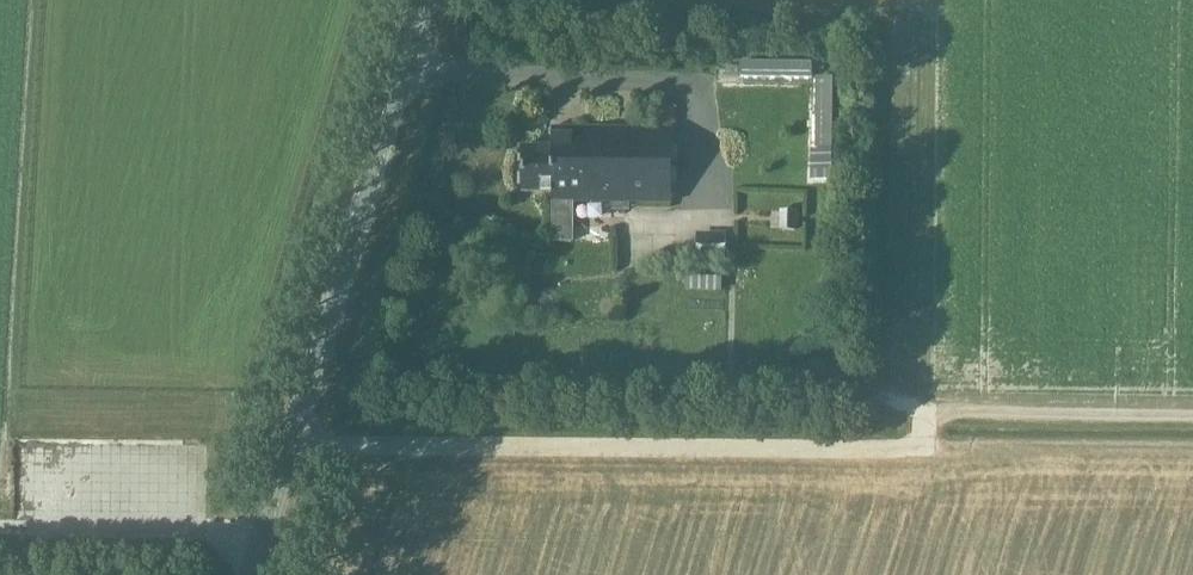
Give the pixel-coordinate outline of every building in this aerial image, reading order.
[(672,202),(672,130),(552,129),(552,148),(523,147),(523,193),(552,193),(552,201),(672,202)]
